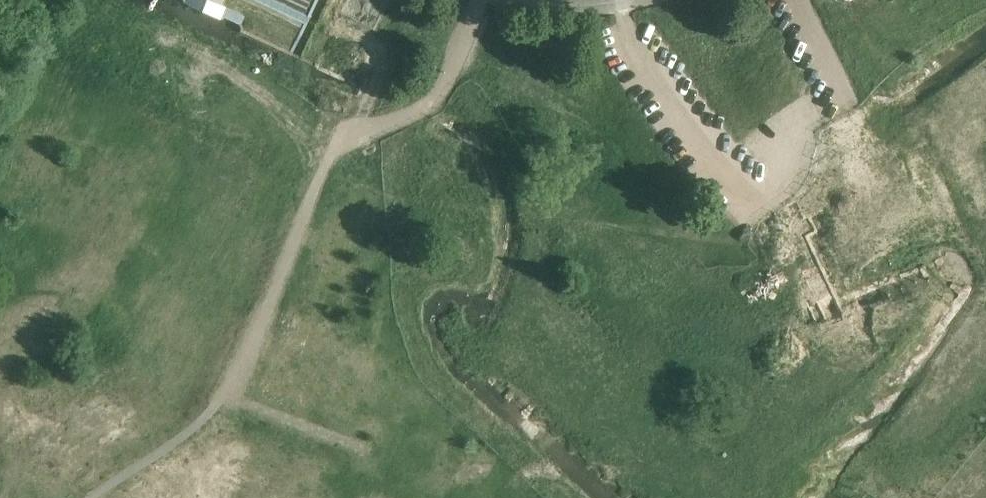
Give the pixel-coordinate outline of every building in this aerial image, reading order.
[(218,13),(219,11),(221,12),(221,11),(237,17),(238,17),(239,16),(241,16),(249,20),(244,29),(293,53),(318,0),(191,0),(218,13)]
